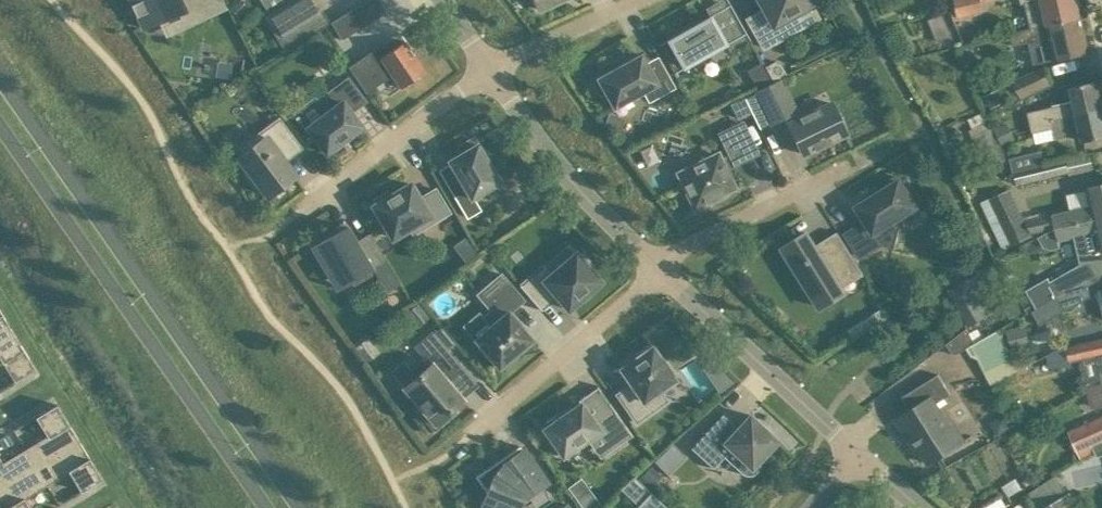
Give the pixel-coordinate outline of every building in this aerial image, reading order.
[(133,3),(132,3),(137,15),(138,14),(144,27),(179,11),(183,21),(206,10),(201,0),(132,0),(133,3)] [(230,7),(239,16),(248,6),(242,0),(236,0),(230,7)] [(285,3),(270,13),(264,16),(284,49),(330,21),(322,8),(319,10),(313,0),(291,0),(285,3)] [(541,8),(560,0),(537,0),(541,8)] [(767,8),(749,18),(765,47),(802,25),(795,12),(813,2),(812,0),(762,0),(767,8)] [(953,16),(959,15),(959,17),(984,11),(982,2),(982,0),(949,0),(953,16)] [(1032,27),(1032,28),(1082,16),(1078,0),(1026,0),(1032,27)] [(342,39),(369,22),(359,5),(332,21),(342,39)] [(710,15),(670,38),(686,66),(726,44),(710,15)] [(1011,32),(1011,33),(1014,45),(1029,42),(1034,64),(1090,51),(1082,16),(1032,28),(1032,27),(1011,32)] [(725,26),(736,45),(747,38),(739,24),(737,19),(725,26)] [(953,34),(947,19),(932,26),(938,41),(953,34)] [(322,27),(312,34),(320,46),(330,39),(322,27)] [(402,86),(426,70),(405,40),(386,53),(381,47),(351,68),(349,65),(349,66),(367,92),(382,82),(378,76),(390,68),(402,86)] [(599,77),(615,106),(644,90),(650,100),(675,86),(668,75),(657,81),(642,54),(599,77)] [(778,58),(764,66),(773,80),(786,72),(778,58)] [(770,78),(760,62),(747,69),(757,86),(770,78)] [(1014,81),(1004,86),(1012,102),(1055,82),(1046,64),(1013,80),(1014,81)] [(366,100),(349,77),(318,100),(327,112),(309,126),(327,151),(330,149),(332,151),(342,144),(340,141),(362,125),(352,111),(366,100)] [(251,79),(240,88),(247,98),(259,89),(251,79)] [(781,79),(758,91),(745,97),(752,112),(759,127),(772,121),(796,110),(781,79)] [(1031,127),(1033,132),(1054,127),(1052,118),(1101,108),(1101,102),(1097,79),(1071,85),(1075,100),(1028,111),(1031,127)] [(1001,87),(984,95),(991,108),(1008,100),(1001,87)] [(738,118),(752,112),(745,97),(744,96),(731,103),(738,118)] [(832,102),(789,123),(803,153),(847,132),(832,102)] [(1054,127),(1056,138),(1070,135),(1069,128),(1081,126),(1084,141),(1101,136),(1101,108),(1052,118),(1054,127)] [(296,175),(295,173),(284,160),(302,147),(280,118),(239,148),(243,153),(240,155),(250,168),(246,171),(256,185),(260,182),(270,194),(296,175)] [(1008,121),(995,128),(1003,145),(1016,138),(1008,121)] [(688,189),(683,192),(694,210),(707,204),(705,200),(735,186),(724,164),(734,160),(735,162),(757,152),(743,122),(721,133),(731,153),(721,158),(718,153),(679,172),(688,189)] [(982,126),(981,124),(969,129),(978,147),(981,146),(991,167),(1007,159),(990,123),(982,126)] [(464,151),(450,159),(466,186),(455,193),(468,216),(480,209),(473,196),(501,180),(478,143),(474,137),(461,145),(464,151)] [(1042,149),(1038,150),(1010,158),(1013,171),(1046,163),(1042,149)] [(1071,180),(1098,174),(1094,154),(1067,160),(1071,180)] [(1017,184),(1069,172),(1066,160),(1014,173),(1017,184)] [(868,220),(848,233),(862,255),(884,241),(894,244),(900,230),(894,220),(917,205),(898,176),(879,188),(882,191),(859,206),(868,220)] [(1056,226),(1101,216),(1101,182),(1087,186),(1087,188),(1067,193),(1070,209),(1045,215),(1044,211),(1024,216),(1010,188),(980,201),(1004,249),(1034,237),(1032,233),(1056,226)] [(378,202),(374,204),(393,236),(410,226),(414,232),(450,211),(436,188),(420,197),(411,183),(391,195),(388,191),(376,198),(378,202)] [(1101,249),(1101,216),(1056,226),(1059,239),(1081,234),(1085,253),(1101,249)] [(348,225),(313,246),(329,273),(340,266),(348,281),(387,258),(371,231),(357,240),(348,225)] [(839,235),(818,248),(808,232),(784,247),(821,306),(845,291),(841,284),(862,271),(864,275),(865,274),(838,231),(837,231),(839,235)] [(577,252),(575,253),(567,243),(544,264),(520,284),(541,309),(558,295),(569,308),(601,280),(590,268),(593,265),(582,253),(580,255),(577,252)] [(941,262),(951,277),(966,267),(956,252),(941,262)] [(1082,283),(1090,279),(1090,278),(1098,274),(1089,258),(1050,281),(1048,277),(1026,289),(1037,309),(1048,303),(1073,288),(1082,283)] [(476,338),(500,367),(503,364),(506,367),(519,355),(517,352),(533,338),(510,311),(524,299),(502,273),(478,293),(492,309),(484,316),(492,324),(476,338)] [(873,285),(880,296),(893,288),(886,277),(873,285)] [(1073,288),(1048,303),(1052,308),(1062,302),(1067,310),(1098,292),(1090,279),(1082,283),(1073,288)] [(986,317),(981,309),(965,280),(950,289),(971,325),(986,317)] [(412,319),(424,309),(418,302),(406,311),(412,319)] [(885,306),(866,317),(872,326),(891,315),(885,306)] [(13,331),(0,309),(0,339),(13,331)] [(1026,324),(1007,328),(1011,348),(1030,344),(1026,324)] [(956,354),(966,348),(969,346),(975,342),(968,327),(947,343),(956,354)] [(975,342),(969,346),(966,348),(971,355),(974,357),(977,358),(991,385),(1017,370),(997,330),(975,342)] [(3,361),(15,380),(18,379),(36,368),(13,331),(0,339),(0,363),(3,361)] [(422,407),(419,410),(435,428),(455,411),(452,408),(464,398),(449,380),(463,368),(432,331),(416,345),(426,357),(413,368),(418,374),(404,386),(422,407)] [(380,351),(369,335),(354,346),(365,362),(380,351)] [(1047,353),(1051,368),(1072,364),(1071,361),(1080,359),(1101,354),(1101,337),(1067,344),(1067,345),(1055,348),(1047,353)] [(625,365),(622,368),(632,382),(617,393),(636,421),(667,400),(659,389),(675,378),(673,375),(676,373),(667,361),(664,363),(653,346),(649,349),(647,345),(637,352),(640,355),(632,360),(633,362),(627,367),(625,365)] [(1080,359),(1087,388),(1101,381),(1101,354),(1080,359)] [(936,403),(952,393),(939,373),(903,396),(911,409),(897,418),(908,437),(912,435),(930,463),(962,443),(936,403)] [(734,381),(727,374),(717,381),(716,387),(719,392),(734,381)] [(1087,388),(1091,409),(1101,406),(1101,381),(1087,388)] [(611,448),(631,434),(632,435),(633,435),(610,401),(609,402),(610,404),(591,417),(581,402),(561,416),(559,413),(563,411),(562,410),(545,422),(546,423),(547,422),(549,425),(545,427),(553,438),(550,440),(549,439),(548,440),(559,455),(560,454),(559,453),(562,451),(564,454),(588,437),(591,441),(602,434),(611,448)] [(26,448),(36,466),(80,440),(57,403),(39,414),(36,416),(48,435),(26,448)] [(732,448),(741,456),(738,462),(739,469),(751,474),(760,464),(759,462),(759,460),(779,439),(751,413),(738,426),(723,412),(692,446),(714,467),(732,448)] [(1005,414),(991,421),(998,436),(1013,429),(1005,414)] [(1101,441),(1101,415),(1069,430),(1079,451),(1094,445),(1101,441)] [(0,439),(0,440),(4,447),(13,442),(9,434),(0,439)] [(80,440),(36,466),(47,484),(70,471),(82,490),(85,488),(102,478),(80,440)] [(1094,445),(1097,455),(1101,454),(1101,441),(1094,445)] [(655,462),(668,474),(686,455),(674,443),(655,462)] [(520,445),(476,475),(498,507),(509,507),(546,483),(520,445)] [(36,466),(26,448),(3,462),(0,457),(0,488),(36,466)] [(652,465),(641,475),(652,486),(662,475),(652,465)] [(36,466),(0,488),(0,504),(3,507),(31,507),(25,498),(47,484),(36,466)] [(1017,477),(1003,485),(1010,496),(1023,487),(1017,477)] [(639,505),(635,507),(670,507),(651,491),(639,505)] [(1070,491),(1067,492),(1040,507),(1080,507),(1070,491)] [(594,494),(581,504),(584,507),(592,507),(600,502),(594,494)]
